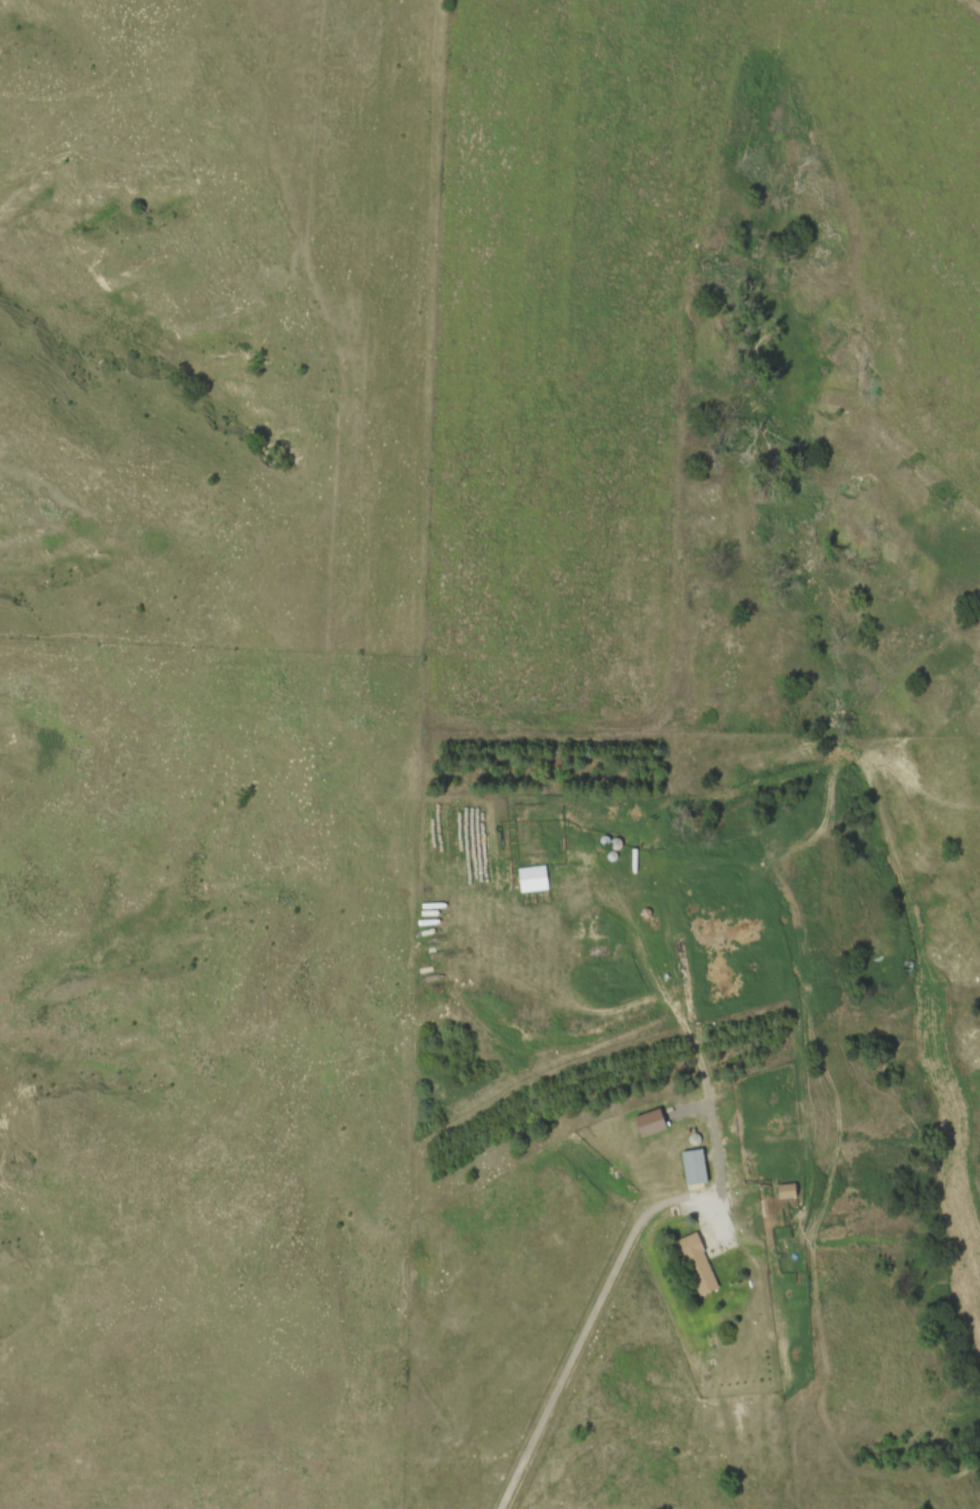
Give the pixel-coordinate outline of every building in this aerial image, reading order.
[(681,1151),(684,1185),(705,1183),(702,1149),(681,1151)] [(776,1198),(793,1198),(792,1185),(775,1186),(776,1198)] [(717,1290),(696,1233),(673,1241),(693,1298),(717,1290)]
